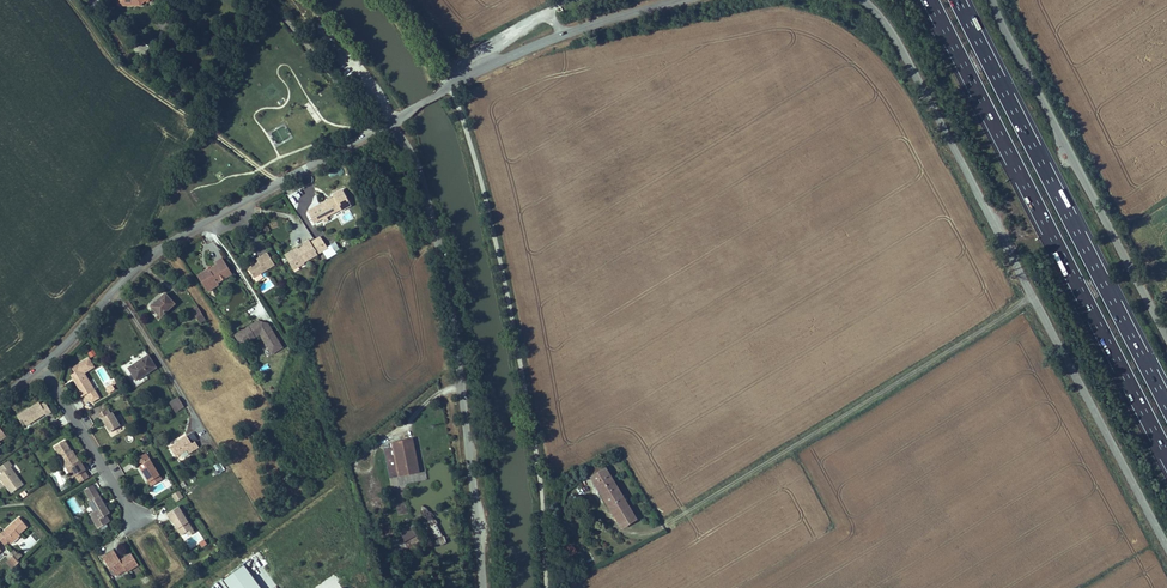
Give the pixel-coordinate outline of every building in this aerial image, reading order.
[(409,175),(406,166),(390,171),(393,180),(409,175)] [(328,201),(311,210),(318,221),(326,216),(330,214),(340,209),(341,210),(349,206),(350,203),(343,190),(333,195),(334,198),(331,199),(328,201)] [(318,221),(311,210),(307,212),(314,223),(318,221)] [(328,248),(320,237),(314,240),(322,251),(322,252),(328,248)] [(303,262),(317,254),(310,242),(309,240),(303,244),(304,246),(298,249),(294,251),(293,250),(285,255),(294,272),(299,269),(298,267),(304,263),(303,262)] [(322,251),(314,240),(310,242),(317,254),(322,251)] [(275,265),(267,252),(256,259),(258,261),(259,262),(256,264),(248,269),(254,278),(275,265)] [(217,283),(232,274),(222,258),(216,262),(217,264),(209,270),(210,272),(207,273),(203,272),(197,275),(205,287),(208,285),(213,286),(217,283)] [(207,292),(219,285),(217,283),(213,286),(208,285),(205,287),(207,292)] [(165,312),(174,303),(165,293),(151,306),(161,316),(163,314),(165,316),(167,314),(165,312)] [(205,319),(198,307),(192,310),(200,322),(205,319)] [(283,347),(268,323),(257,321),(234,335),(241,346),(260,335),(272,354),(283,347)] [(94,349),(88,352),(91,358),(97,355),(94,349)] [(156,367),(148,355),(129,368),(136,380),(156,367)] [(90,386),(87,382),(89,381),(84,373),(94,367),(89,358),(81,362),(82,363),(79,365),(79,364),(72,368),(75,372),(73,374),(82,390),(81,391),(79,392),(82,396),(86,393),(91,402),(99,398),(93,389),(90,391),(88,387),(90,386)] [(82,390),(73,374),(71,375),(81,391),(82,390)] [(115,389),(112,384),(106,388),(109,393),(115,389)] [(86,408),(92,405),(87,395),(81,398),(86,408)] [(184,406),(178,397),(169,403),(175,412),(184,406)] [(39,402),(20,414),(26,425),(45,413),(46,415),(51,412),(45,402),(41,405),(39,402)] [(120,425),(112,412),(110,413),(107,408),(97,415),(99,420),(102,418),(110,432),(120,425)] [(25,423),(20,414),(17,416),(23,425),(25,423)] [(198,447),(195,441),(191,444),(186,435),(177,441),(178,442),(176,443),(170,447),(176,456),(187,449),(189,453),(198,447)] [(389,446),(384,447),(391,478),(420,471),(412,437),(389,442),(389,446)] [(60,458),(65,465),(70,466),(71,466),(77,475),(85,471),(86,470),(80,460),(79,461),(76,456),(74,456),(71,451),(65,440),(54,447),(61,457),(60,458)] [(160,475),(146,453),(135,460),(149,482),(160,475)] [(10,467),(12,466),(8,460),(0,467),(0,470),(2,473),(0,474),(0,478),(1,480),(3,479),(7,484),(5,485),(11,493),(23,485),(10,467)] [(223,472),(218,464),(214,466),(219,474),(223,472)] [(85,471),(77,475),(71,466),(70,466),(65,465),(72,478),(75,476),(80,483),(89,477),(85,471)] [(600,465),(586,473),(612,514),(625,506),(600,465)] [(151,486),(162,479),(160,475),(149,482),(151,486)] [(97,492),(93,485),(85,490),(89,496),(97,492)] [(172,494),(176,502),(184,498),(180,490),(172,494)] [(109,513),(105,506),(104,507),(103,504),(104,504),(97,492),(89,496),(91,501),(89,502),(94,511),(99,519),(94,522),(98,528),(110,521),(106,515),(109,513)] [(192,528),(179,506),(167,513),(181,535),(186,532),(192,528)] [(634,520),(625,506),(612,514),(621,528),(634,520)] [(99,519),(94,511),(90,514),(94,522),(99,519)] [(19,534),(27,526),(19,517),(10,525),(11,526),(2,534),(1,533),(1,532),(0,533),(0,540),(4,545),(8,541),(10,544),(20,535),(19,534)] [(411,523),(397,532),(402,540),(416,532),(411,523)] [(2,534),(11,526),(10,525),(1,533),(2,534)] [(205,539),(199,543),(202,548),(208,544),(205,539)] [(564,555),(567,559),(576,553),(571,546),(568,548),(570,551),(564,555)] [(138,565),(131,553),(120,560),(117,555),(113,557),(110,552),(102,557),(107,565),(108,564),(113,570),(115,574),(124,569),(125,570),(126,572),(138,565)] [(15,557),(14,555),(8,560),(14,567),(20,562),(18,560),(15,557)]
